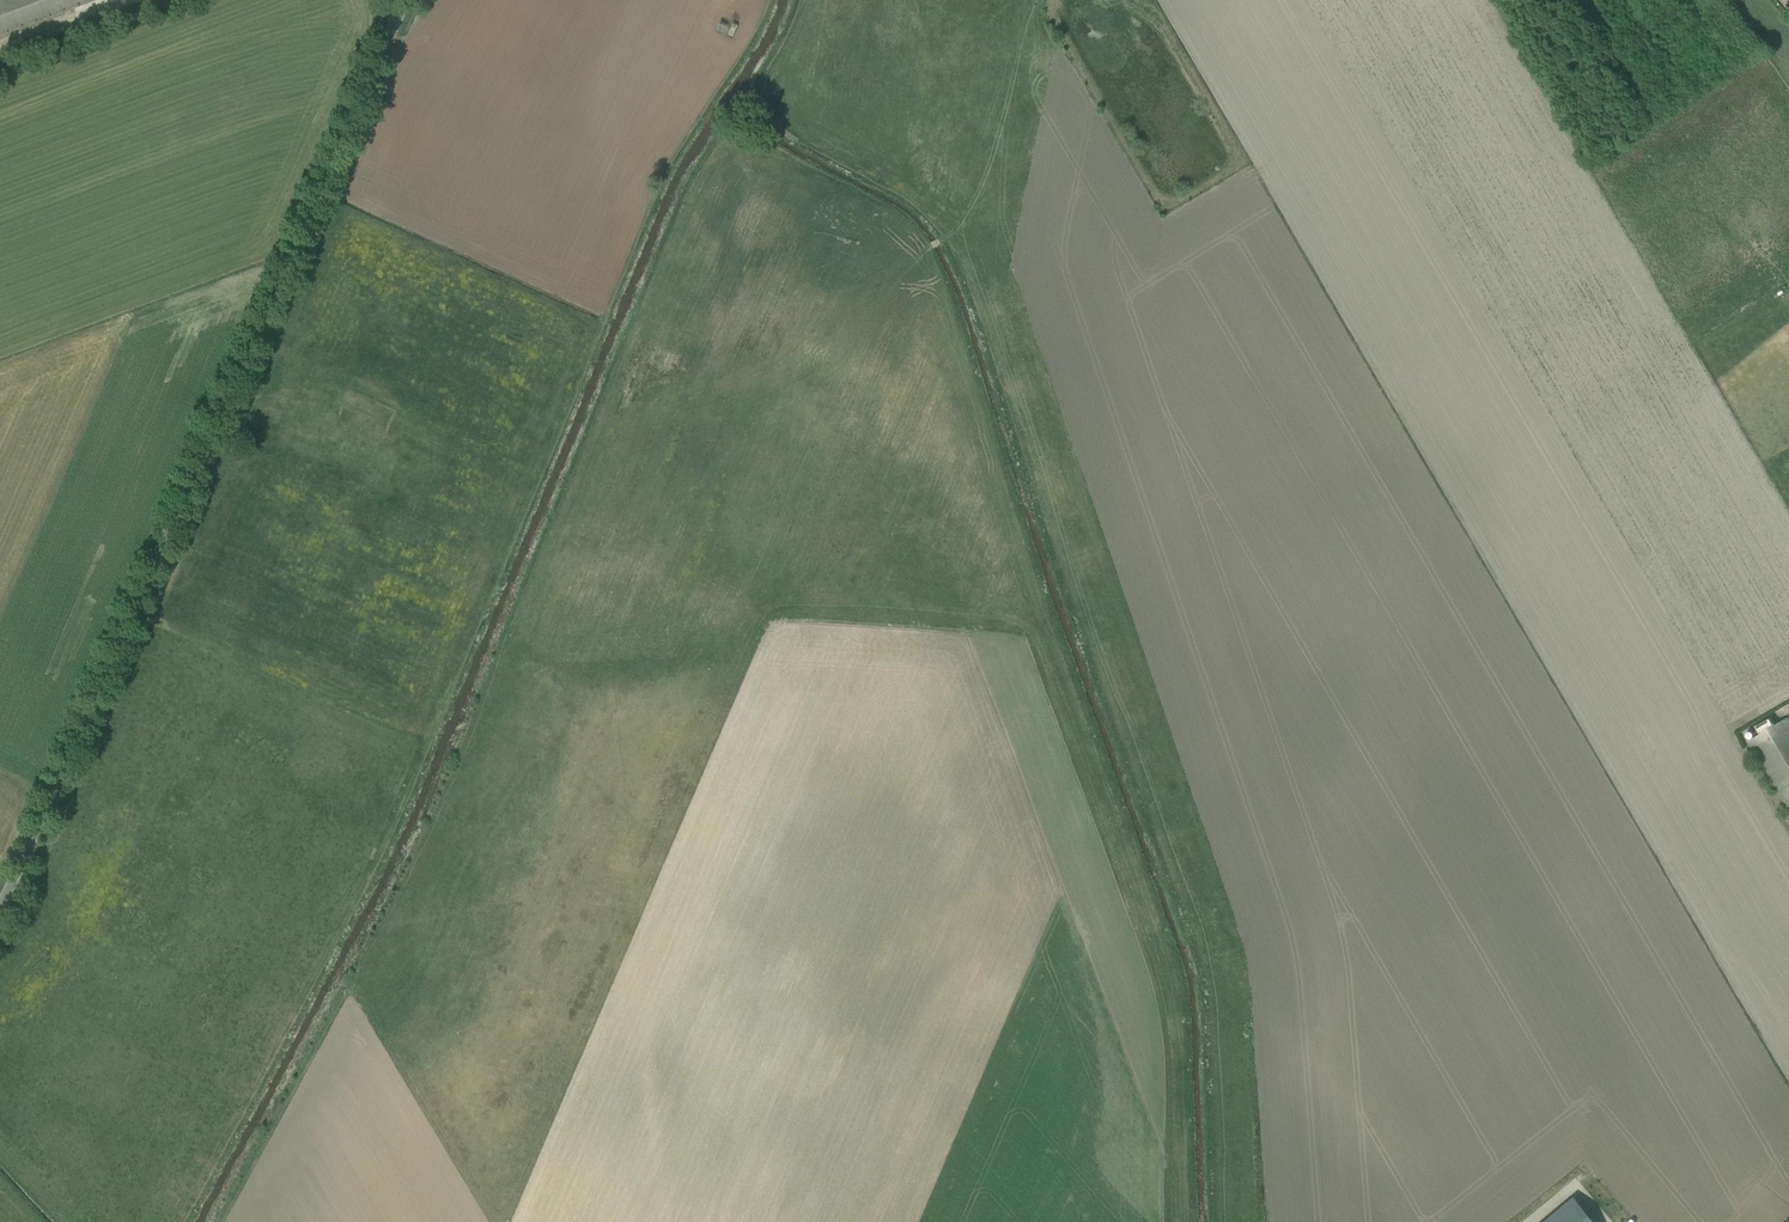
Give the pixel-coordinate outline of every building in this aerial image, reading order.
[(93,0),(0,0),(0,36),(93,0)] [(1788,814),(1788,720),(1788,718),(1746,742),(1788,814)] [(1542,1221),(1595,1221),(1573,1196),(1542,1221)]
